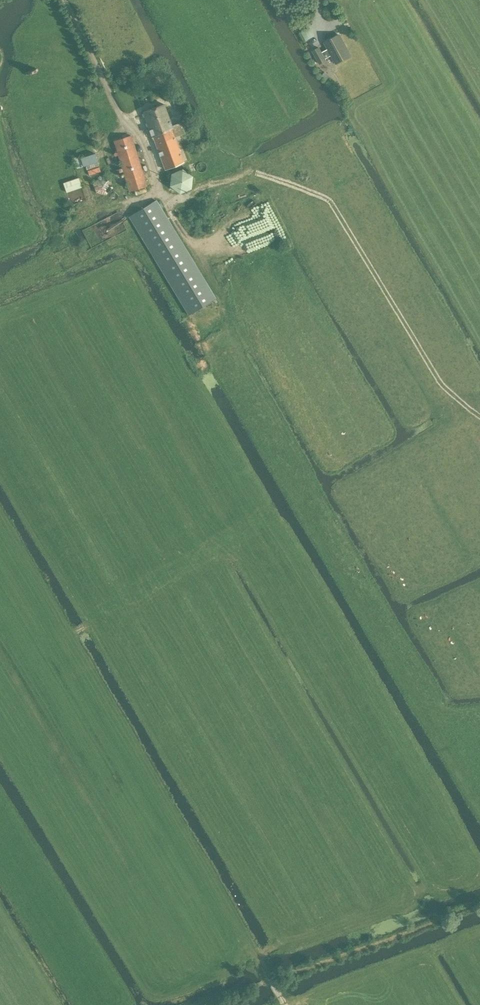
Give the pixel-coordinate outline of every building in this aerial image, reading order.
[(319,48),(312,51),(319,63),(325,60),(325,59),(331,55),(335,63),(350,55),(339,35),(324,42),(328,49),(321,52),(319,48)] [(163,104),(142,111),(151,137),(152,136),(172,129),(171,126),(163,104)] [(172,129),(152,136),(154,139),(165,169),(183,162),(174,136),(184,133),(182,129),(180,123),(171,126),(172,129)] [(129,191),(147,186),(131,136),(114,141),(129,191)] [(97,162),(94,153),(80,158),(83,166),(97,162)] [(171,174),(170,186),(179,193),(190,188),(192,176),(182,169),(171,174)] [(188,315),(215,299),(156,200),(129,217),(188,315)]
